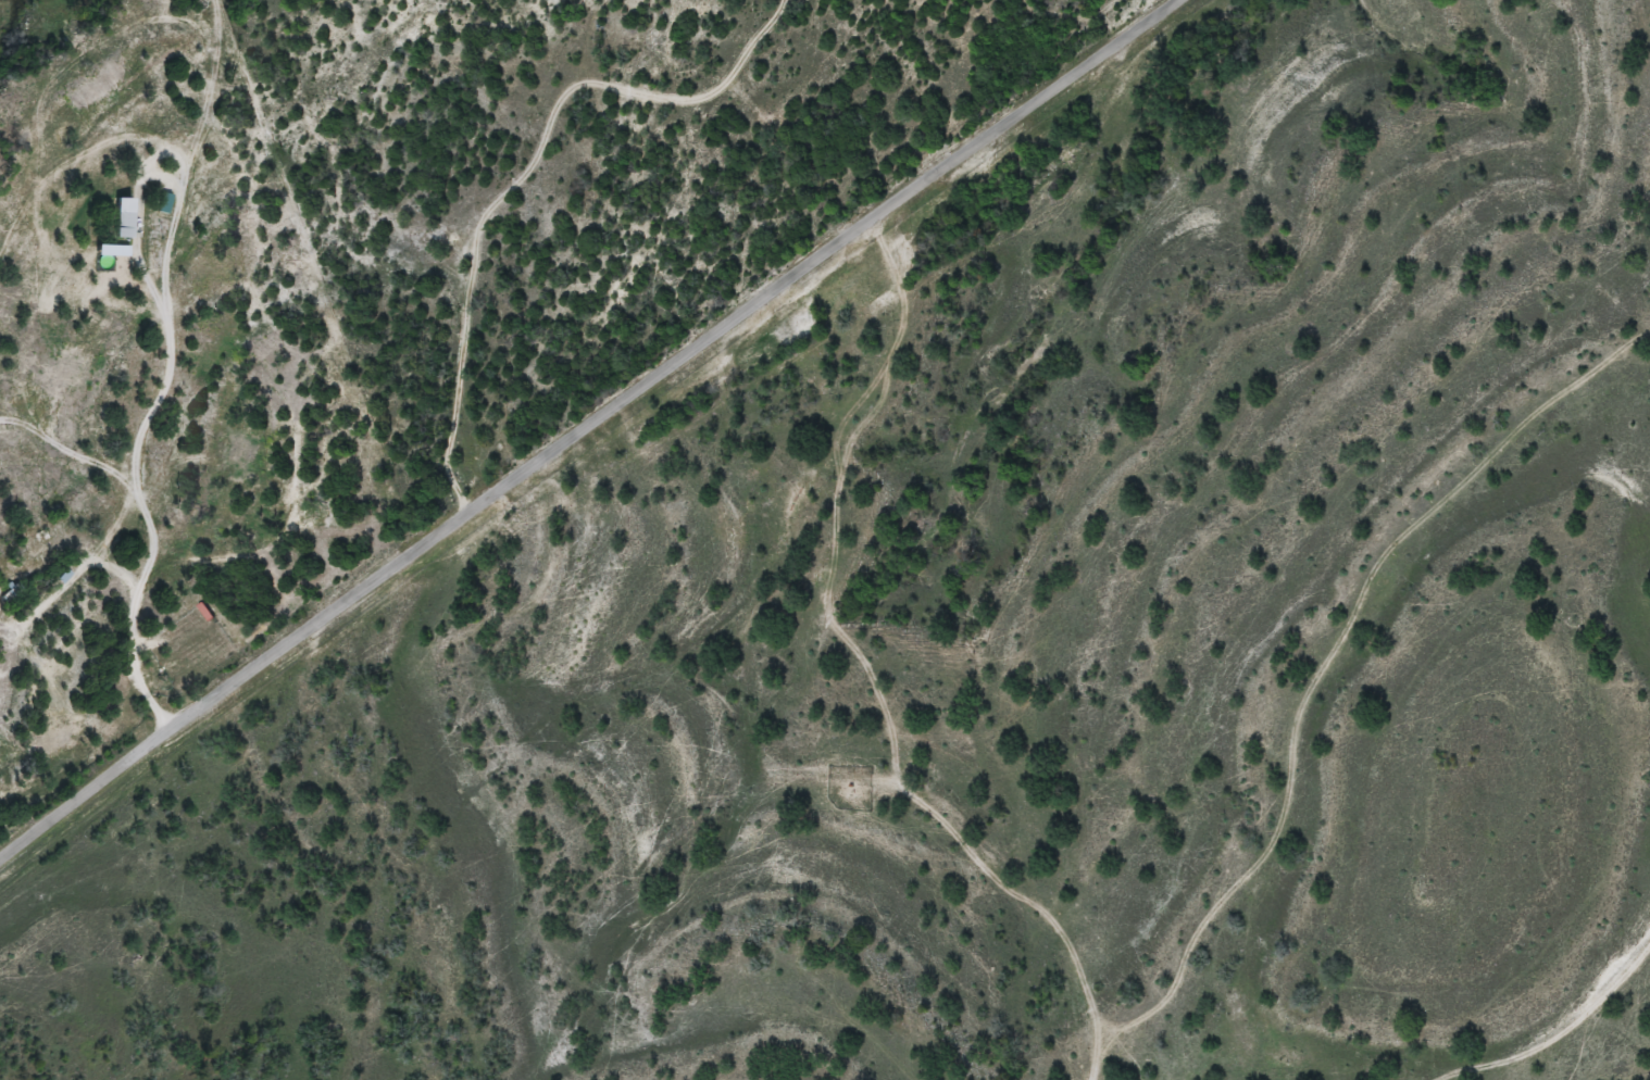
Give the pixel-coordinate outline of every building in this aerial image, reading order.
[(160,211),(167,213),(172,195),(164,193),(160,211)] [(117,237),(135,237),(135,210),(117,210),(117,237)]
